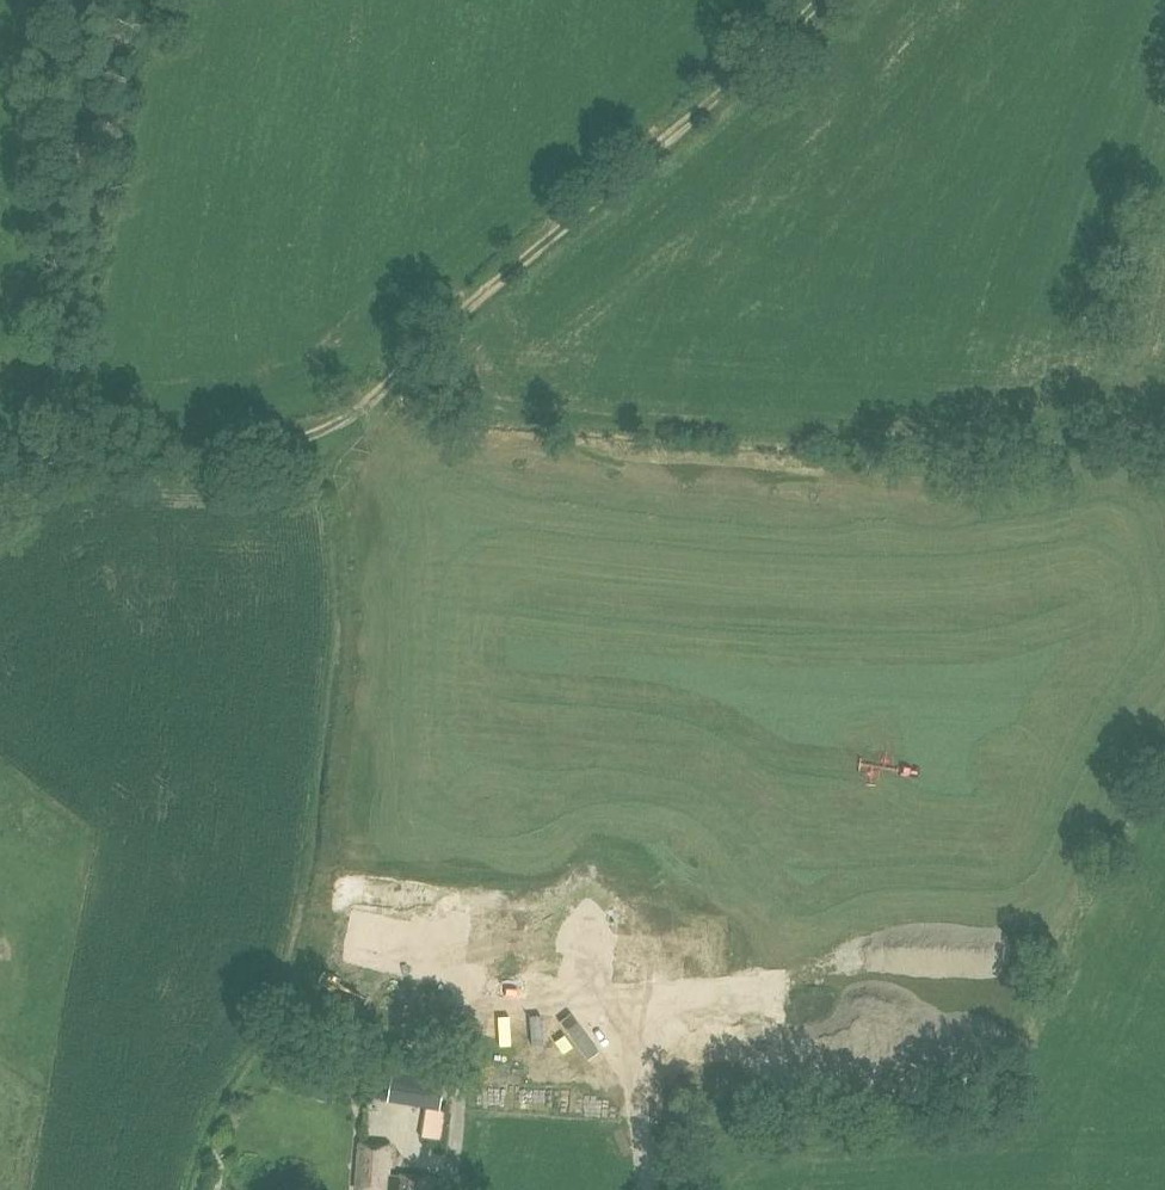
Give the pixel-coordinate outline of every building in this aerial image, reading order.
[(493,947),(495,972),(505,972),(504,946),(493,947)] [(595,963),(598,1017),(645,1015),(643,961),(595,963)] [(616,1048),(616,1063),(630,1062),(628,1028),(599,1029),(600,1049),(616,1048)] [(394,1075),(389,1105),(428,1111),(441,1114),(446,1083),(394,1075)] [(434,1179),(391,1176),(394,1145),(358,1141),(354,1189),(433,1189),(434,1179)]
